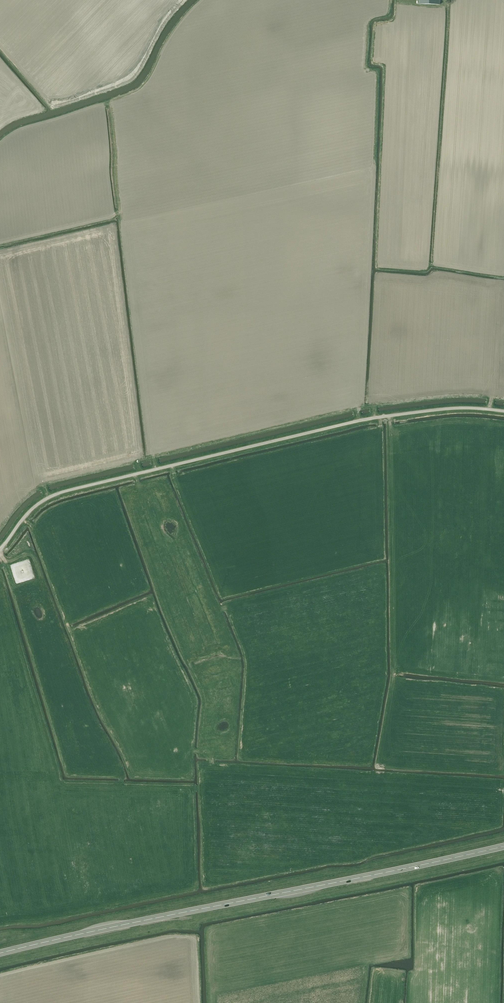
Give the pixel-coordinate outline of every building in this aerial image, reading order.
[(30,559),(11,564),(15,578),(15,568),(19,568),(20,568),(21,573),(23,573),(24,576),(16,578),(25,578),(25,577),(26,576),(26,572),(28,571),(28,567),(25,567),(24,565),(29,565),(30,568),(32,568),(32,567),(30,559)]
